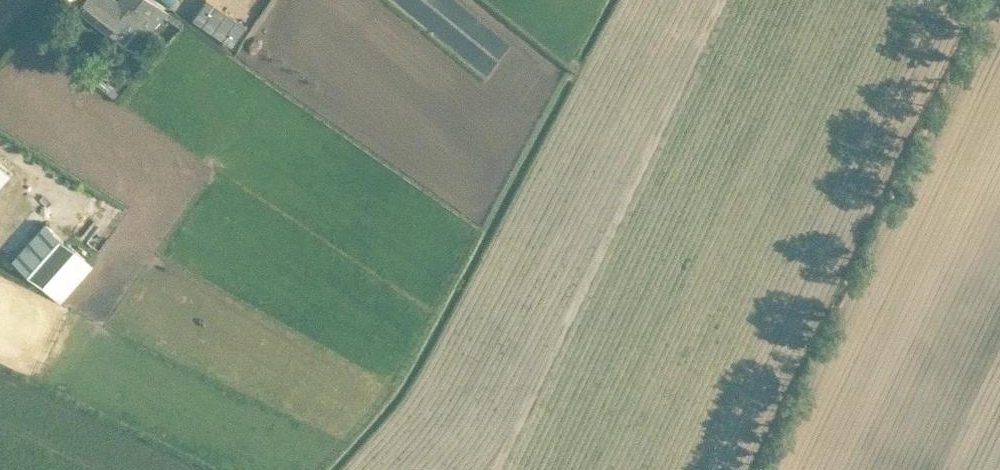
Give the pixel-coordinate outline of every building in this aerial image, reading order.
[(154,27),(165,12),(150,0),(131,0),(132,1),(127,7),(118,0),(85,0),(79,8),(95,20),(116,37),(118,34),(129,20),(148,34),(154,27)] [(178,10),(185,0),(165,0),(178,10)] [(248,26),(210,0),(205,0),(193,18),(234,46),(248,26)] [(92,249),(114,225),(100,211),(78,236),(92,249)] [(13,258),(44,285),(77,248),(46,221),(13,258)] [(83,252),(63,288),(78,296),(98,261),(83,252)]
